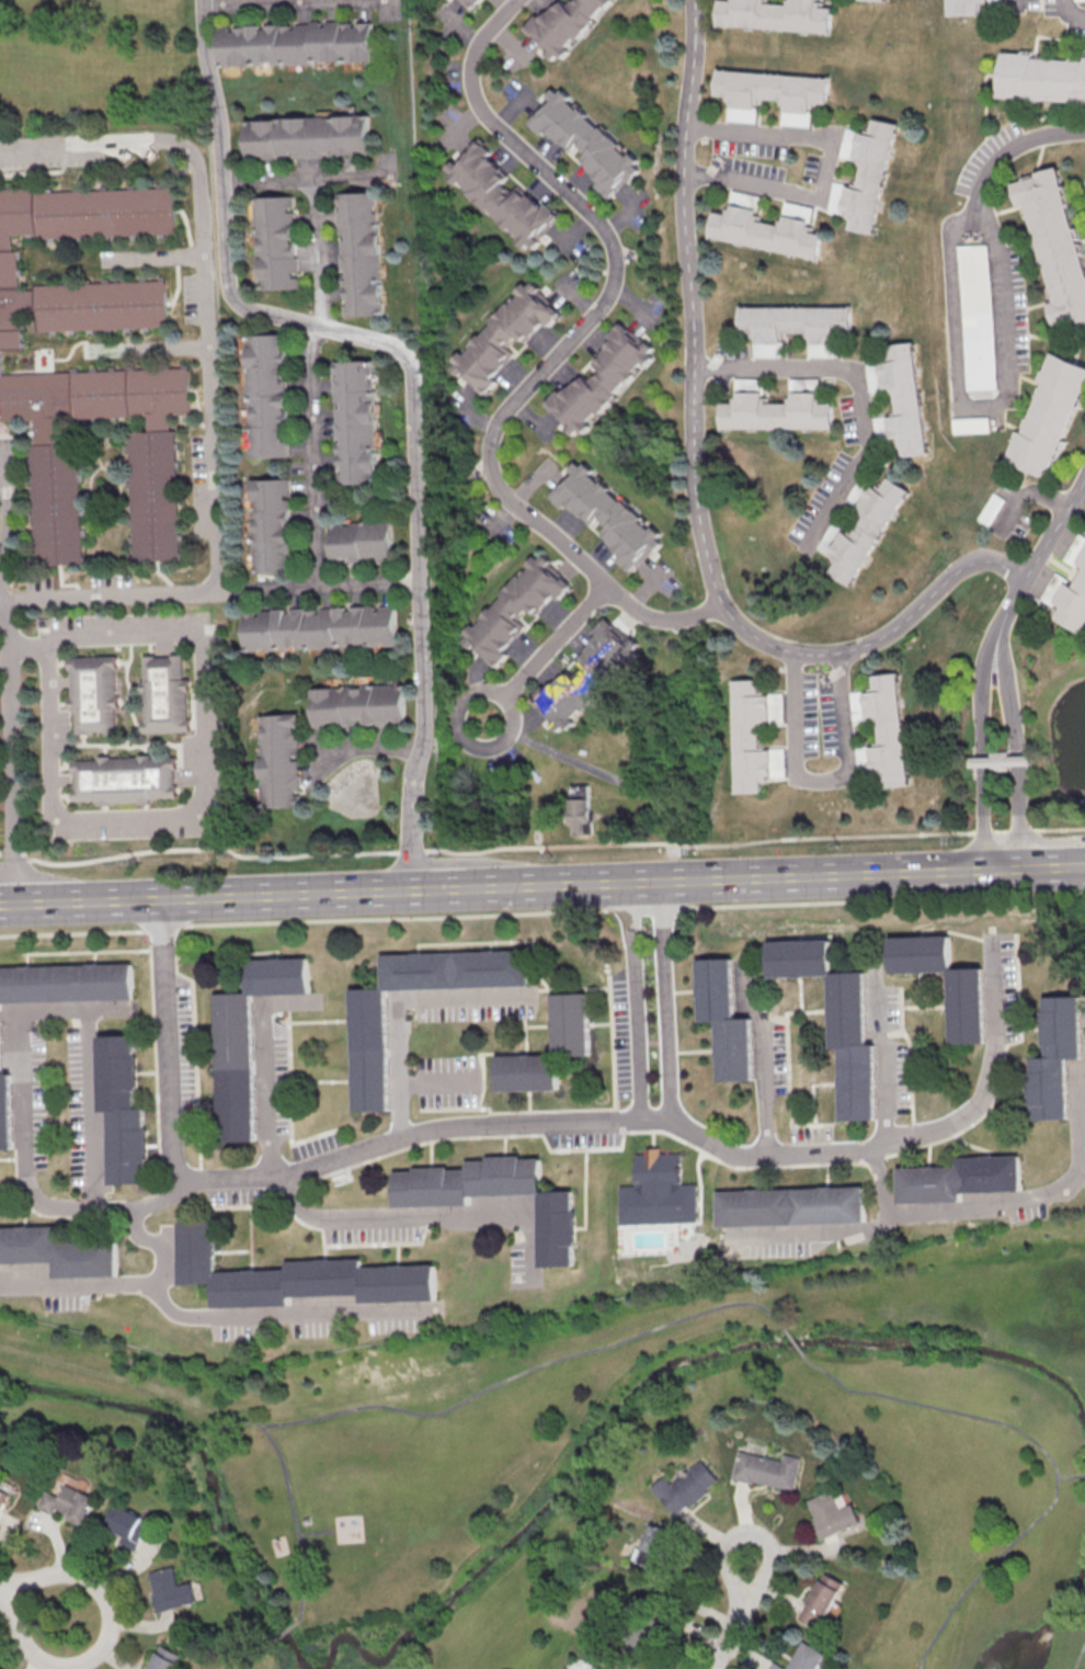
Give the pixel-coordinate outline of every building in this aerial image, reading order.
[(482,0),(461,0),(464,2),(469,9),(482,0)] [(541,18),(557,0),(561,0),(568,5),(573,0),(614,0),(606,8),(604,5),(593,18),(595,19),(578,38),(574,36),(564,47),(568,50),(561,57),(557,53),(552,57),(533,39),(534,37),(523,27),(537,13),(541,18)] [(718,23),(830,32),(832,7),(821,5),(821,0),(786,0),(786,3),(768,1),(768,0),(720,0),(718,23)] [(944,15),(978,14),(976,1),(983,1),(983,0),(943,0),(944,15)] [(220,66),(373,60),(371,22),(351,23),(351,21),(323,22),(293,23),(293,24),(231,26),(218,26),(220,66)] [(1081,55),(1084,55),(1084,102),(994,96),(996,50),(1028,53),(1028,57),(1081,60),(1081,55)] [(717,69),(829,78),(826,103),(816,102),(816,109),(810,107),(809,112),(785,111),(785,104),(779,104),(780,100),(762,98),(762,103),(757,103),(756,109),(730,107),(730,101),(723,101),(723,95),(715,94),(717,69)] [(553,88),(559,92),(563,89),(571,95),(568,100),(578,110),(581,106),(589,113),(586,116),(598,126),(599,125),(621,144),(618,147),(627,155),(631,150),(640,159),(636,164),(640,169),(633,177),(632,175),(620,188),(619,186),(610,196),(597,185),(602,181),(581,162),(590,152),(576,140),(569,149),(546,128),(541,133),(528,122),(535,114),(534,113),(547,98),(546,95),(553,88)] [(247,159),(291,158),(325,157),(325,154),(359,154),(369,153),(368,116),(246,119),(247,159)] [(873,117),(900,123),(877,235),(849,229),(852,218),(847,217),(848,212),(844,211),(848,186),(855,188),(856,181),(860,182),(864,167),(858,166),(860,158),(855,157),(860,132),(866,133),(867,127),(871,127),(873,117)] [(445,177),(448,172),(444,167),(452,158),(455,160),(476,137),(492,151),(488,157),(509,175),(502,183),(507,189),(514,182),(540,206),(544,203),(558,215),(539,235),(541,237),(533,247),(526,241),(523,245),(517,239),(521,236),(509,225),(505,228),(499,222),(501,220),(488,207),(483,212),(464,193),(468,190),(459,181),(455,185),(445,177)] [(1058,167),(1084,264),(1084,319),(1077,321),(1076,318),(1051,325),(1044,303),(1052,300),(1025,204),(1018,205),(1012,182),(1037,175),(1036,172),(1058,167)] [(1,399),(58,564),(79,563),(72,419),(149,415),(108,562),(181,559),(172,366),(4,374),(23,308),(166,348),(163,280),(18,286),(15,239),(175,232),(173,184),(0,192),(0,400),(1,399)] [(382,315),(379,211),(376,212),(375,192),(337,192),(338,237),(340,237),(340,270),(342,270),(343,305),(342,305),(342,316),(382,315)] [(255,197),(256,289),(298,289),(298,274),(296,274),(295,242),(293,242),(293,209),(294,209),(294,196),(255,197)] [(713,208),(723,211),(724,206),(730,207),(731,204),(756,209),(755,214),(762,215),(761,220),(777,224),(778,218),(785,220),(786,215),(811,220),(810,225),(816,227),(815,231),(824,234),(819,260),(707,236),(713,208)] [(992,388),(989,243),(958,245),(961,389),(992,388)] [(482,396),(458,373),(456,375),(448,368),(455,362),(450,359),(457,352),(460,355),(471,343),(469,341),(476,334),(477,336),(489,323),(487,321),(505,302),(507,304),(517,294),(514,291),(521,283),(525,287),(529,282),(537,289),(536,292),(558,313),(545,327),(540,323),(528,336),(526,333),(518,342),(513,337),(504,347),(510,352),(501,361),(504,364),(492,376),(496,381),(482,396)] [(739,306),(853,306),(853,331),(843,331),(843,337),(835,337),(835,343),(810,343),(810,338),(802,338),(802,333),(788,333),(788,338),(780,338),(780,343),(755,343),(755,338),(749,338),(749,332),(739,332),(739,306)] [(619,320),(644,342),(646,341),(653,348),(648,353),(651,357),(644,364),(641,361),(630,373),(632,374),(626,382),(625,381),(614,393),(616,395),(597,415),(595,412),(585,422),(589,425),(582,433),(578,429),(573,434),(564,427),(567,424),(544,404),(558,389),(562,393),(573,381),(575,383),(583,374),(589,379),(597,370),(592,364),(601,354),(598,352),(609,339),(605,336),(619,320)] [(244,335),(249,458),(287,456),(287,440),(286,440),(284,410),(285,410),(284,394),(283,379),(284,379),(282,333),(244,335)] [(910,341),(928,454),(902,458),(901,452),(896,453),(896,446),(891,447),(887,417),(892,416),(891,410),(895,409),(892,390),(889,390),(888,387),(883,387),(879,363),(884,362),(883,354),(889,354),(888,345),(910,341)] [(1048,352),(1084,368),(1084,379),(1042,476),(1003,459),(1015,431),(1018,432),(1039,383),(1036,381),(1048,352)] [(333,361),(333,375),(332,375),(333,405),(335,405),(337,473),(337,484),(376,483),(373,360),(333,361)] [(720,402),(720,427),(833,428),(833,402),(823,402),(823,397),(816,397),(816,391),(790,391),(790,397),(784,397),(784,402),(768,402),(768,397),(762,397),(763,391),(735,391),(735,397),(729,397),(729,402),(720,402)] [(985,432),(985,416),(948,418),(949,433),(985,432)] [(547,495),(570,470),(568,468),(574,462),(581,467),(584,464),(591,469),(587,474),(599,484),(602,481),(608,488),(607,490),(619,501),(621,499),(641,518),(638,521),(649,530),(652,526),(659,534),(655,537),(660,543),(653,550),(651,548),(630,571),(615,557),(619,553),(606,542),(608,540),(601,532),(606,526),(596,516),(591,522),(581,513),(579,516),(566,504),(562,509),(547,495)] [(888,477),(909,490),(849,586),(827,571),(833,564),(827,560),(832,555),(827,552),(842,530),(846,533),(850,526),(855,530),(863,516),(858,514),(861,509),(857,506),(870,485),(876,488),(880,481),(883,485),(888,477)] [(251,572),(289,571),(287,494),(288,494),(288,479),(249,480),(251,572)] [(989,526),(1001,498),(987,492),(975,520),(989,526)] [(391,560),(391,522),(329,523),(329,561),(374,561),(374,560),(391,560)] [(1077,563),(1084,549),(1084,625),(1081,633),(1054,617),(1061,606),(1053,601),(1064,581),(1072,586),(1083,566),(1077,563)] [(496,669),(471,647),(469,648),(462,642),(468,635),(465,632),(470,625),(475,628),(484,616),(482,614),(489,608),(490,609),(502,597),(500,594),(517,575),(521,577),(529,566),(526,564),(534,556),(537,559),(542,555),(550,561),(548,564),(571,584),(558,600),(553,595),(541,609),(539,606),(532,615),(526,610),(517,620),(523,625),(515,634),(517,637),(505,649),(510,654),(496,669)] [(242,611),(244,650),(396,644),(395,605),(376,606),(376,605),(316,608),(285,609),(285,610),(242,611)] [(606,616),(631,639),(632,637),(640,644),(633,650),(638,654),(631,661),(628,658),(617,669),(619,671),(613,678),(612,677),(601,690),(603,691),(584,712),(581,708),(572,719),(575,723),(569,729),(564,726),(560,731),(551,724),(553,722),(530,701),(545,685),(549,690),(560,678),(562,679),(570,671),(575,677),(584,666),(579,661),(587,651),(584,649),(596,636),(592,632),(606,616)] [(119,660),(119,673),(117,673),(118,702),(121,702),(121,713),(118,713),(119,738),(107,738),(107,736),(92,737),(92,739),(80,739),(79,714),(75,714),(72,714),(72,703),(75,703),(73,674),(71,675),(71,662),(119,660)] [(146,738),(146,726),(148,726),(147,697),(145,697),(145,686),(147,686),(146,661),(158,660),(158,662),(173,662),(173,660),(185,660),(186,684),(191,684),(192,684),(193,696),(191,696),(192,724),(194,724),(194,737),(146,738)] [(898,671),(871,673),(872,683),(868,684),(869,691),(864,692),(867,716),(872,716),(872,722),(878,720),(879,740),(875,740),(875,746),(869,747),(872,773),(879,772),(879,779),(884,779),(886,786),(910,784),(898,671)] [(733,680),(757,680),(757,692),(763,692),(763,696),(768,695),(768,720),(765,720),(765,725),(760,725),(761,746),(766,746),(766,749),(772,749),(773,775),(767,775),(768,783),(763,783),(763,792),(736,793),(733,680)] [(311,687),(311,725),(404,723),(403,685),(311,687)] [(261,808),(299,806),(298,791),(300,791),(297,727),(299,727),(299,713),(256,715),(261,808)] [(870,772),(869,745),(856,746),(857,772),(870,772)] [(785,776),(784,748),(771,749),(772,777),(785,776)] [(77,765),(101,764),(101,761),(114,761),(114,762),(140,762),(140,760),(153,760),(153,763),(180,762),(181,774),(179,774),(179,791),(181,791),(181,802),(155,803),(155,809),(142,809),(142,807),(115,808),(115,810),(103,810),(103,804),(78,805),(78,793),(79,793),(79,777),(77,777),(77,765)] [(571,834),(587,833),(587,822),(591,822),(591,798),(570,799),(571,834)] [(886,939),(947,936),(948,969),(982,968),(984,1044),(949,1045),(947,973),(887,974),(886,939)] [(764,943),(825,941),(826,974),(860,973),(863,1046),(871,1046),(873,1122),(837,1123),(835,1051),(827,1051),(825,978),(765,979),(764,943)] [(345,990),(349,1113),(384,1112),(380,991),(525,987),(524,952),(376,956),(377,989),(345,990)] [(210,995),(216,1144),(251,1143),(245,996),(306,995),(305,958),(242,961),(243,994),(210,995)] [(694,961),(730,960),(732,1019),(747,1019),(750,1082),(715,1083),(712,1023),(696,1023),(694,961)] [(130,1001),(129,964),(0,968),(0,1004),(130,1001)] [(554,1089),(554,1056),(586,1055),(585,993),(549,993),(550,1054),(491,1055),(492,1091),(554,1089)] [(1081,997),(1044,998),(1046,1057),(1029,1057),(1030,1121),(1065,1120),(1064,1059),(1082,1059),(1081,997)] [(96,1035),(97,1112),(107,1111),(108,1184),(145,1183),(144,1108),(135,1108),(133,1034),(96,1035)] [(10,1150),(8,1076),(0,1076),(0,1151),(10,1150)] [(620,1224),(698,1222),(697,1184),(681,1184),(680,1152),(659,1153),(658,1147),(644,1148),(644,1154),(635,1154),(635,1186),(619,1186),(620,1224)] [(899,1203),(962,1201),(962,1192),(1022,1190),(1021,1155),(957,1157),(958,1165),(898,1167),(899,1203)] [(462,1162),(483,1161),(482,1158),(517,1157),(517,1160),(538,1159),(539,1193),(572,1192),(573,1212),(575,1212),(576,1247),(573,1247),(574,1268),(539,1269),(537,1195),(466,1197),(466,1206),(391,1208),(390,1173),(411,1173),(410,1170),(445,1169),(445,1171),(464,1171),(462,1162)] [(717,1190),(717,1226),(866,1222),(865,1186),(717,1190)] [(175,1224),(212,1223),(213,1274),(284,1272),(283,1263),(358,1261),(358,1270),(431,1267),(432,1303),(357,1305),(357,1297),(287,1299),(287,1307),(212,1310),(210,1286),(178,1287),(175,1224)] [(53,1263),(0,1265),(0,1230),(54,1228),(54,1245),(114,1242),(115,1278),(53,1280),(53,1263)] [(734,1478),(795,1491),(802,1457),(784,1453),(783,1460),(739,1451),(734,1478)] [(667,1476),(654,1486),(677,1516),(721,1482),(704,1460),(673,1484),(667,1476)] [(38,1507),(54,1514),(56,1511),(86,1524),(97,1497),(66,1484),(61,1496),(46,1490),(38,1507)] [(11,1496),(0,1518),(0,1490),(11,1496)] [(808,1500),(815,1519),(812,1520),(820,1540),(861,1523),(853,1504),(840,1509),(833,1490),(808,1500)] [(139,1550),(153,1521),(116,1503),(105,1526),(124,1535),(121,1541),(139,1550)] [(637,1562),(660,1571),(676,1531),(652,1522),(637,1562)] [(199,1602),(194,1582),(181,1586),(176,1566),(149,1573),(159,1612),(199,1602)] [(842,1583),(823,1571),(796,1617),(815,1628),(842,1583)] [(821,1656),(813,1668),(783,1668),(800,1643),(821,1656)] [(182,1653),(159,1645),(150,1668),(175,1668),(182,1653)]
